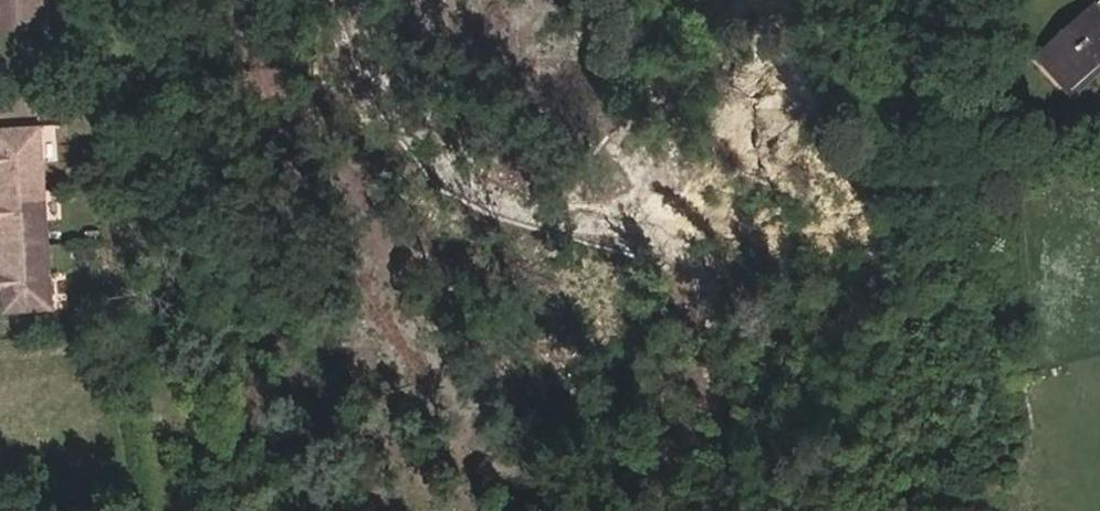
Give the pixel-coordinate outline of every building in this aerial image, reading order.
[(36,26),(36,0),(0,0),(0,26),(36,26)] [(1034,61),(1068,109),(1099,88),(1099,13),(1034,61)] [(36,130),(0,132),(0,196),(39,194),(36,130)] [(39,194),(0,196),(0,253),(42,251),(39,194)] [(0,253),(0,317),(45,315),(42,251),(0,253)]
